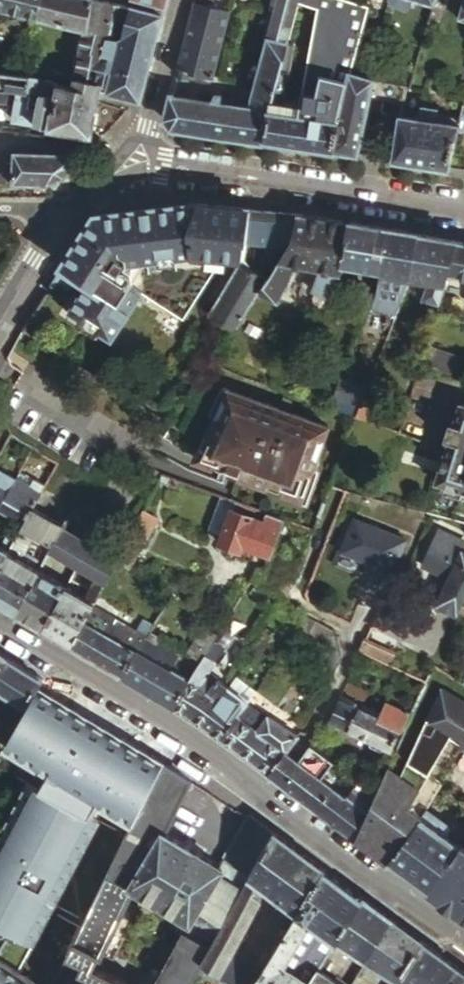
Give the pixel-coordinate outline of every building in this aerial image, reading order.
[(39,0),(0,0),(0,9),(34,17),(39,0)] [(100,84),(107,42),(110,27),(114,3),(105,0),(39,0),(34,17),(83,29),(75,78),(100,84)] [(251,100),(250,107),(220,103),(221,96),(214,94),(213,102),(171,96),(166,117),(171,125),(264,139),(268,106),(286,40),(297,0),(276,0),(251,100)] [(177,75),(189,78),(191,71),(213,76),(230,11),(220,9),(216,3),(213,2),(214,0),(196,0),(177,75)] [(332,150),(337,118),(349,71),(353,56),(367,6),(349,0),(299,0),(317,6),(295,114),(280,111),(293,42),(286,40),(268,106),(264,139),(332,150)] [(393,5),(409,10),(417,6),(418,0),(390,0),(393,5)] [(107,42),(100,84),(109,86),(108,90),(139,98),(145,75),(160,15),(114,3),(110,27),(124,30),(120,45),(107,42)] [(19,50),(15,59),(21,61),(24,52),(19,50)] [(383,63),(353,56),(349,71),(373,78),(379,80),(383,63)] [(211,83),(213,76),(191,71),(189,78),(211,83)] [(373,78),(349,71),(337,118),(332,150),(357,153),(369,97),(383,99),(381,109),(384,112),(400,115),(401,108),(404,86),(379,80),(373,78)] [(3,87),(27,91),(29,76),(0,72),(0,87),(3,87)] [(49,80),(29,76),(27,91),(54,96),(56,84),(49,80)] [(54,96),(49,125),(91,132),(100,84),(75,78),(73,88),(70,86),(56,84),(54,96)] [(423,90),(404,86),(401,108),(420,111),(423,90)] [(54,96),(27,91),(3,87),(0,103),(15,105),(12,120),(49,125),(54,96)] [(250,107),(251,100),(221,96),(220,103),(250,107)] [(436,117),(438,116),(439,110),(425,108),(423,119),(435,120),(436,117)] [(423,119),(400,115),(392,159),(449,168),(460,124),(457,124),(457,120),(456,119),(438,116),(436,117),(435,120),(423,119)] [(12,151),(11,174),(0,174),(0,183),(46,185),(65,176),(78,162),(79,161),(79,159),(79,157),(79,156),(78,155),(76,154),(75,153),(73,152),(12,151)] [(245,258),(246,244),(250,208),(199,203),(97,214),(96,214),(64,264),(56,280),(90,281),(72,308),(114,335),(141,293),(183,319),(216,265),(225,266),(226,256),(245,258)] [(298,214),(250,208),(246,244),(267,247),(254,268),(271,277),(293,243),(298,214)] [(341,221),(298,214),(293,243),(271,277),(263,289),(279,300),(296,264),(321,268),(315,290),(327,297),(343,271),(333,270),(341,221)] [(376,247),(379,228),(341,221),(333,270),(343,271),(344,260),(381,267),(384,248),(376,247)] [(404,279),(419,235),(379,228),(376,247),(384,248),(381,267),(379,276),(385,277),(385,278),(402,285),(404,279)] [(440,304),(448,275),(459,242),(419,235),(404,279),(426,288),(423,298),(440,304)] [(459,242),(448,275),(463,278),(463,243),(459,242)] [(254,268),(244,262),(212,312),(239,329),(251,309),(263,289),(271,277),(254,268)] [(214,414),(222,417),(232,390),(225,387),(214,414)] [(222,417),(206,459),(238,471),(237,476),(252,482),(255,477),(271,483),(286,489),(304,495),(315,467),(331,427),(232,390),(222,417)] [(436,481),(463,490),(463,403),(462,402),(436,481)] [(16,437),(10,432),(4,443),(11,447),(16,437)] [(329,473),(315,467),(304,495),(286,489),(283,497),(316,509),(329,473)] [(16,479),(0,469),(0,507),(16,479)] [(268,491),(271,483),(255,477),(252,482),(237,476),(236,479),(268,491)] [(44,485),(35,480),(31,487),(16,479),(0,507),(0,509),(23,523),(32,508),(44,485)] [(23,523),(12,542),(8,550),(0,564),(0,604),(16,613),(38,571),(48,552),(60,530),(62,525),(32,508),(23,523)] [(141,509),(126,538),(139,545),(154,516),(141,509)] [(283,518),(267,512),(263,521),(231,509),(218,543),(240,551),(242,546),(248,548),(269,556),(283,518)] [(352,518),(339,550),(391,571),(404,539),(352,518)] [(463,597),(463,552),(462,551),(463,547),(463,543),(437,529),(421,563),(449,577),(437,603),(456,613),(463,597)] [(75,567),(87,545),(60,530),(48,552),(75,567)] [(7,539),(2,547),(8,550),(12,542),(7,539)] [(114,560),(87,545),(75,567),(93,577),(83,597),(65,587),(43,629),(70,644),(91,604),(114,560)] [(68,582),(74,570),(68,567),(64,569),(60,577),(68,582)] [(16,613),(43,629),(65,587),(38,571),(16,613)] [(218,633),(224,623),(170,593),(144,635),(154,641),(170,615),(188,616),(218,633)] [(70,644),(120,674),(144,635),(91,604),(70,644)] [(335,631),(315,621),(326,675),(332,674),(341,659),(335,631)] [(202,660),(213,642),(216,636),(202,628),(187,652),(202,660)] [(120,674),(175,706),(189,681),(169,668),(175,657),(176,654),(154,641),(144,635),(120,674)] [(359,651),(388,664),(395,650),(364,637),(359,651)] [(189,714),(197,720),(214,696),(219,700),(229,687),(217,678),(215,681),(210,678),(212,674),(208,672),(222,647),(213,642),(202,660),(196,669),(189,681),(175,706),(189,714)] [(409,674),(419,652),(407,646),(397,668),(409,674)] [(196,669),(202,660),(187,652),(184,650),(180,648),(176,654),(175,657),(196,669)] [(425,681),(434,659),(422,653),(411,675),(425,681)] [(5,656),(0,663),(0,692),(24,707),(38,685),(42,678),(5,656)] [(385,769),(374,793),(355,837),(388,861),(421,816),(406,806),(453,728),(463,734),(463,701),(439,686),(397,777),(385,769)] [(247,700),(229,687),(219,700),(214,696),(197,720),(222,739),(247,700)] [(338,699),(329,719),(394,749),(410,713),(385,702),(379,717),(352,705),(354,701),(349,699),(347,703),(338,699)] [(222,739),(269,774),(284,752),(296,736),(259,709),(249,726),(240,719),(251,703),(247,700),(222,739)] [(321,743),(314,738),(309,745),(316,750),(321,743)] [(297,761),(284,752),(269,774),(317,809),(333,788),(320,778),(332,762),(316,750),(309,745),(297,761)] [(345,772),(332,762),(320,778),(333,788),(345,772)] [(248,815),(218,865),(163,831),(189,780),(162,763),(132,823),(108,870),(131,884),(188,921),(189,919),(204,930),(206,926),(215,932),(221,922),(197,905),(217,874),(240,889),(272,832),(248,815)] [(89,816),(39,789),(23,781),(0,827),(0,946),(11,929),(34,940),(94,819),(89,816)] [(355,837),(374,793),(359,782),(347,798),(333,788),(317,809),(355,837)] [(461,845),(421,816),(388,861),(427,890),(461,845)] [(272,832),(240,889),(221,922),(215,932),(208,945),(200,959),(203,961),(237,983),(254,983),(264,967),(234,948),(260,898),(260,886),(292,909),(285,921),(290,925),(323,869),(272,832)] [(461,845),(427,890),(463,917),(463,848),(461,845)] [(308,922),(335,942),(362,897),(323,869),(290,925),(264,967),(254,983),(308,983),(318,968),(323,961),(310,952),(305,960),(300,958),(297,963),(298,965),(295,969),(290,967),(288,971),(280,966),(308,922)] [(108,870),(93,900),(89,910),(69,953),(94,965),(99,952),(102,954),(131,884),(108,870)] [(221,922),(240,889),(217,874),(197,905),(221,922)] [(393,921),(362,897),(335,942),(327,953),(342,962),(350,949),(350,944),(368,957),(393,921)] [(420,941),(393,921),(368,957),(357,974),(369,982),(379,965),(396,978),(420,941)] [(203,961),(200,959),(208,945),(181,931),(155,983),(190,983),(203,961)] [(396,978),(393,983),(460,983),(463,978),(463,972),(420,941),(396,978)] [(69,953),(54,983),(134,983),(94,965),(69,953)] [(0,960),(0,983),(36,983),(0,960)] [(318,968),(308,983),(340,983),(318,968)]
